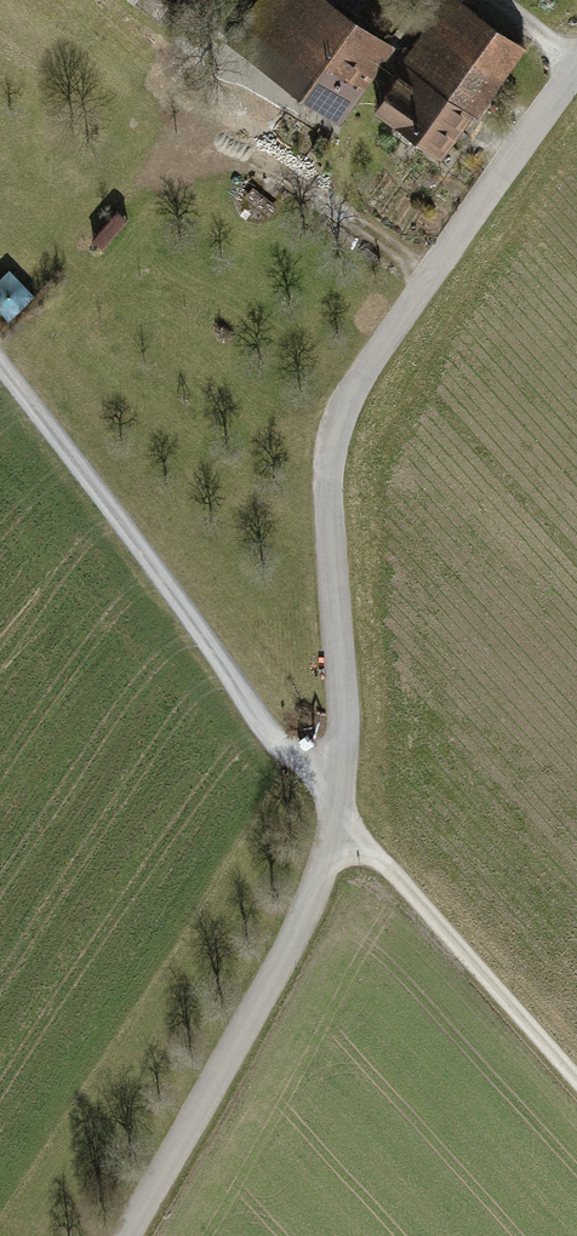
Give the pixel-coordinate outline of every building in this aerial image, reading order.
[(339,124),(392,51),(321,0),(310,0),(261,67),(339,124)] [(368,117),(418,153),(421,150),(437,162),(470,117),(473,119),(524,51),(454,0),(445,0),(396,68),(401,72),(368,117)]
